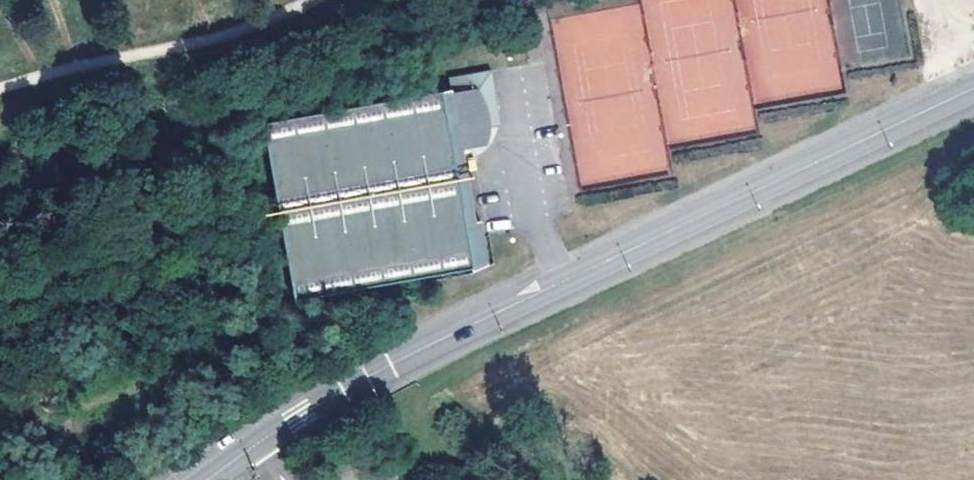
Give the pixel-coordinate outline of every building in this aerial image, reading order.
[(447,92),(262,124),(295,302),(427,277),(471,270),(490,263),(483,223),(477,224),(467,172),(465,161),(462,150),(486,146),(489,128),(497,126),(498,126),(487,71),(445,80),(447,92)] [(486,146),(462,150),(465,161),(474,158),(480,155),(486,152),(492,143),(495,134),(497,126),(489,128),(486,146)]
